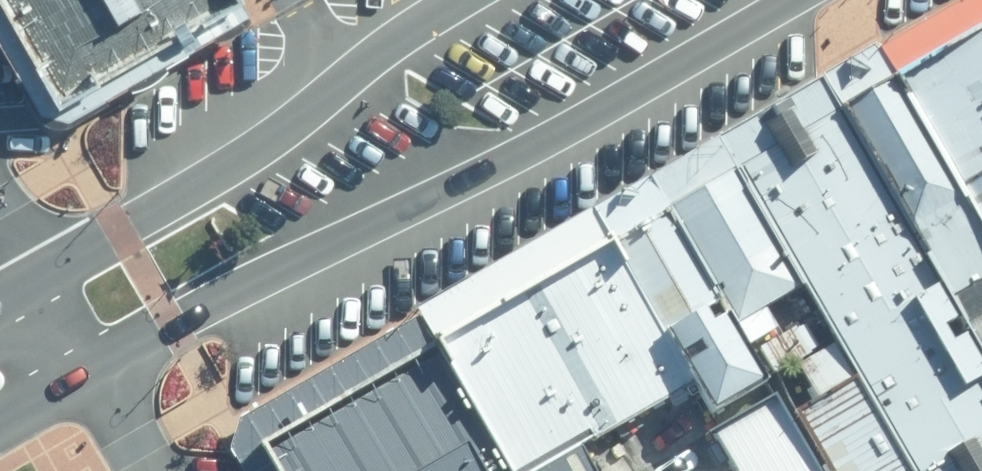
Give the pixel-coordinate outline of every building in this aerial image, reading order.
[(59,93),(222,0),(6,0),(59,93)] [(899,82),(960,187),(981,174),(981,35),(899,82)] [(896,85),(846,112),(981,350),(981,234),(896,85)] [(939,279),(842,113),(738,172),(837,338),(939,279)] [(800,286),(735,175),(671,212),(736,322),(800,286)] [(962,191),(981,226),(981,179),(962,191)] [(764,384),(668,215),(614,244),(712,413),(764,384)] [(610,247),(438,345),(513,470),(520,470),(686,378),(610,247)] [(838,338),(914,470),(981,470),(981,354),(939,280),(838,338)] [(435,349),(359,394),(401,465),(404,470),(507,470),(435,349)] [(854,380),(835,349),(799,368),(819,401),(854,380)] [(854,380),(819,401),(805,409),(796,414),(830,470),(906,470),(854,380)] [(767,387),(626,468),(628,470),(816,470),(767,387)] [(401,465),(359,394),(358,395),(356,392),(261,446),(276,470),(390,470),(401,465)] [(635,413),(656,447),(692,426),(671,392),(635,413)]
